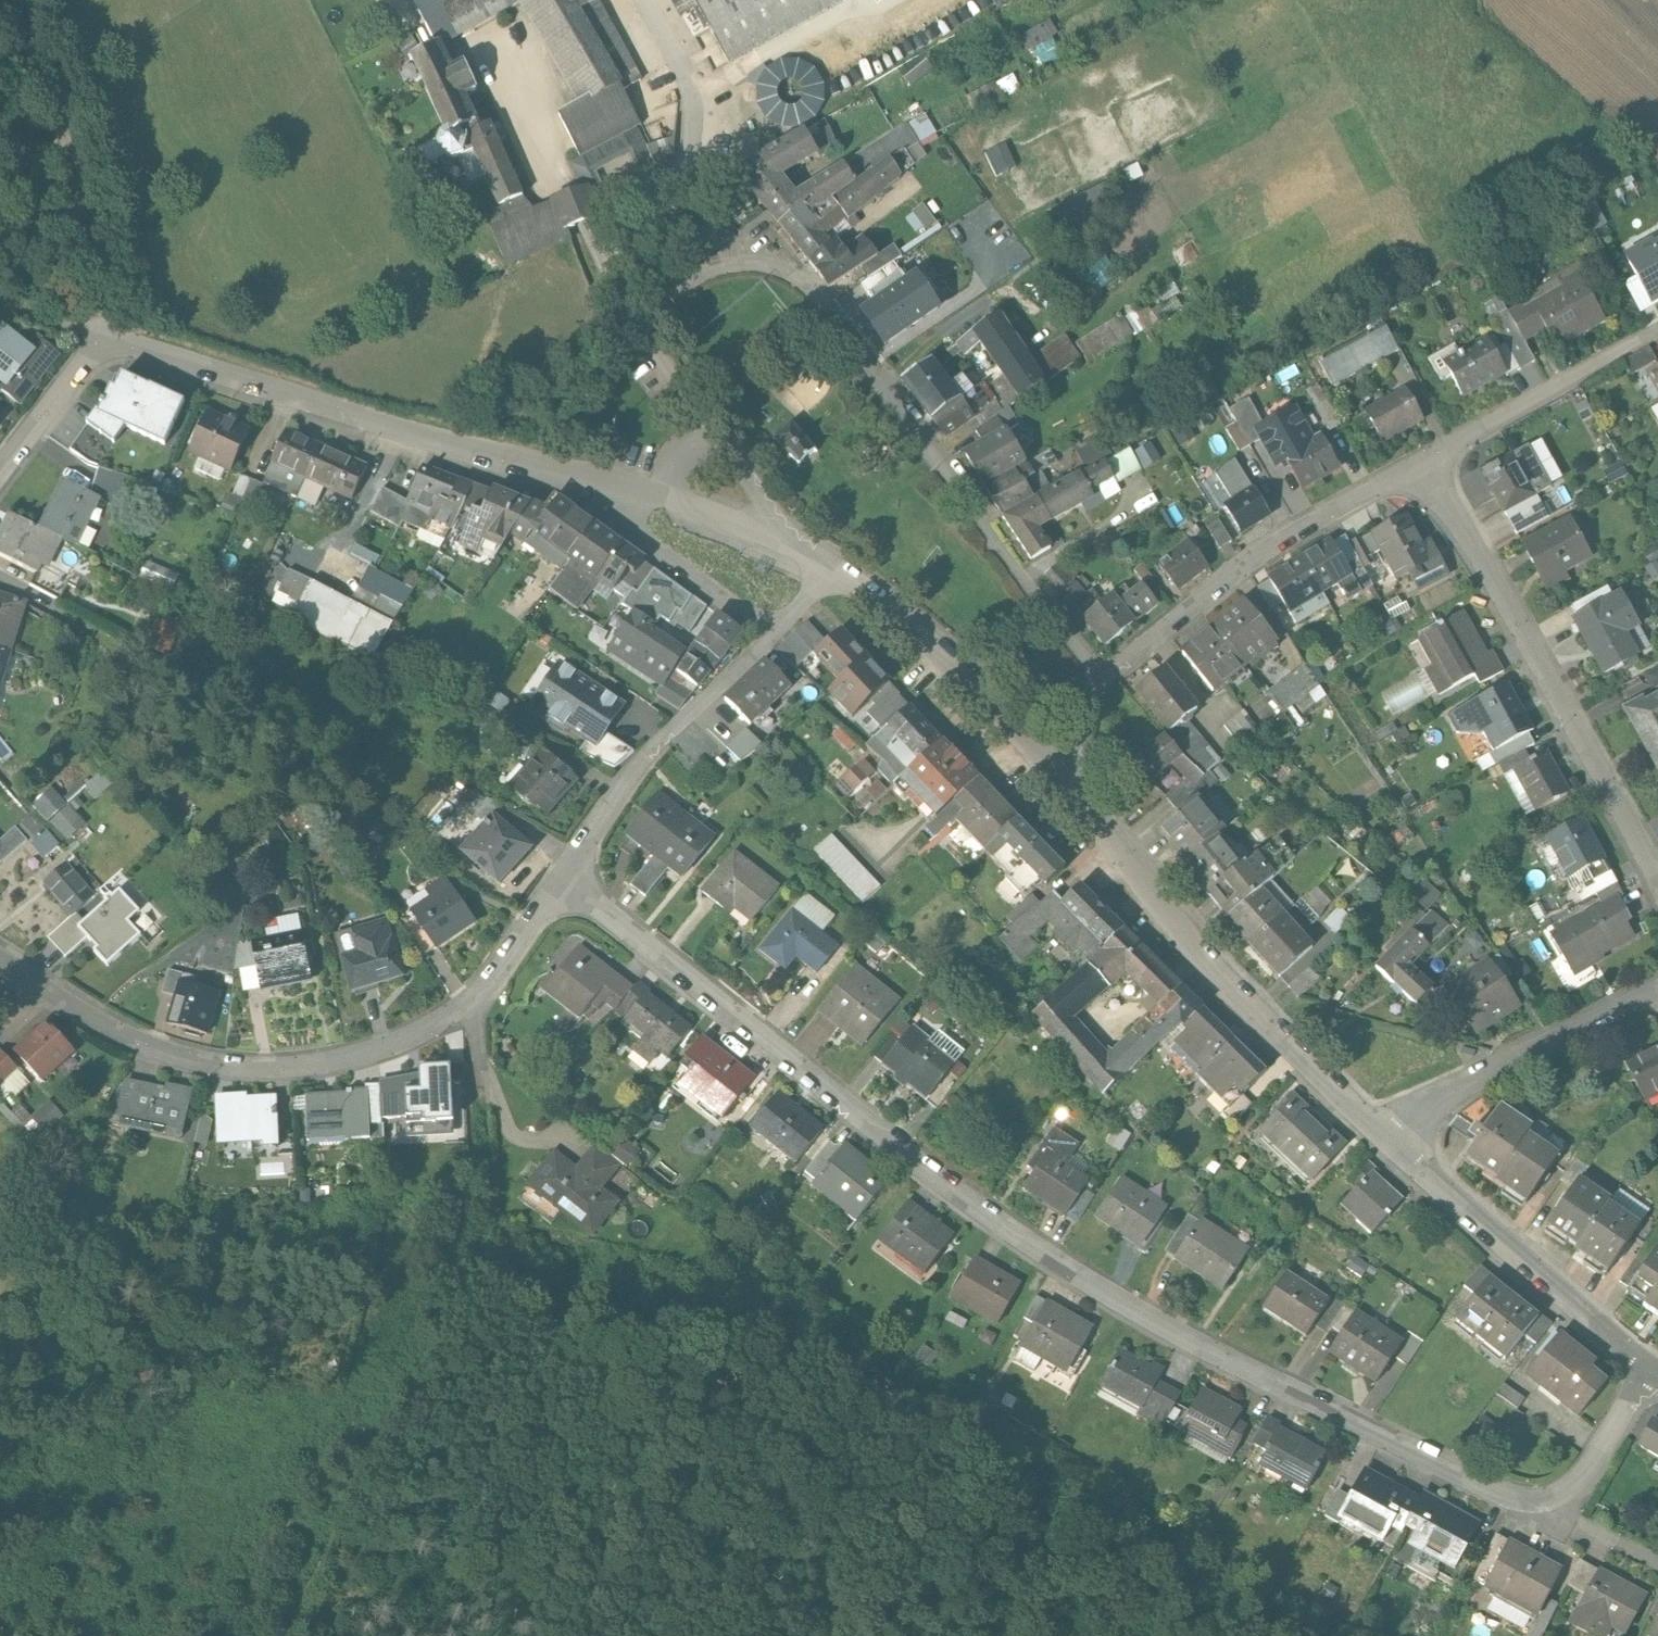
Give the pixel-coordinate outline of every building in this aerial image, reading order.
[(436,46),(438,45),(439,47),(460,36),(441,0),(412,0),(436,46)] [(570,0),(532,0),(589,97),(558,115),(570,138),(630,107),(625,96),(643,86),(610,23),(590,34),(579,15),(570,0)] [(579,15),(606,0),(570,0),(579,15)] [(729,63),(843,0),(694,0),(729,63)] [(1040,64),(1065,51),(1049,20),(1024,33),(1040,64)] [(463,65),(451,70),(439,47),(438,45),(436,46),(418,54),(417,53),(408,57),(411,63),(414,62),(447,133),(445,135),(439,146),(443,156),(451,160),(461,155),(462,158),(473,154),(499,208),(522,197),(487,122),(478,126),(466,101),(475,92),(476,89),(465,66),(463,65)] [(784,126),(796,126),(807,123),(816,115),(822,106),(824,94),(822,83),(816,73),(808,65),(797,61),(785,61),(774,65),(765,72),(759,82),(757,93),(759,104),(765,114),(773,122),(784,126)] [(927,61),(905,79),(912,87),(934,69),(927,61)] [(630,107),(570,138),(582,159),(640,128),(630,107)] [(829,121),(794,138),(763,155),(779,174),(801,161),(842,141),(829,121)] [(907,128),(856,159),(866,176),(888,161),(899,154),(918,145),(907,128)] [(763,155),(738,173),(766,208),(790,190),(779,174),(763,155)] [(866,176),(853,185),(867,204),(898,177),(888,161),(866,176)] [(853,185),(842,191),(833,199),(829,203),(846,222),(867,204),(853,185)] [(790,190),(766,208),(779,225),(799,208),(790,190)] [(569,196),(553,201),(564,230),(581,224),(600,219),(587,191),(569,196)] [(830,193),(799,208),(808,220),(818,211),(829,203),(833,199),(830,193)] [(499,208),(480,216),(504,272),(571,243),(564,230),(553,201),(528,210),(522,197),(499,208)] [(846,222),(829,203),(818,211),(834,232),(846,222)] [(921,233),(938,219),(926,203),(908,217),(921,233)] [(834,232),(818,211),(808,220),(799,208),(779,225),(806,257),(809,262),(830,246),(825,239),(834,232)] [(845,251),(837,241),(831,246),(810,263),(816,271),(829,289),(862,268),(878,257),(878,256),(863,237),(845,251)] [(1655,247),(1653,242),(1626,257),(1643,289),(1646,288),(1653,301),(1657,299),(1657,246),(1655,247)] [(894,246),(878,256),(878,257),(862,268),(869,278),(894,263),(902,257),(894,246)] [(884,345),(938,308),(917,276),(907,282),(894,263),(869,278),(861,284),(875,304),(863,312),(884,345)] [(1568,292),(1527,314),(1537,332),(1547,327),(1559,349),(1560,348),(1558,344),(1588,328),(1590,331),(1607,322),(1590,291),(1592,290),(1583,274),(1564,285),(1568,292)] [(1527,314),(1523,307),(1509,315),(1523,340),(1537,332),(1527,314)] [(1509,315),(1508,313),(1494,321),(1508,345),(1523,371),(1536,363),(1509,315)] [(1046,383),(998,315),(973,332),(982,345),(1004,378),(1020,401),(1046,383)] [(1089,361),(1130,341),(1118,317),(1078,337),(1089,361)] [(1384,325),(1319,362),(1334,387),(1399,352),(1384,325)] [(973,332),(950,347),(956,356),(962,352),(965,357),(982,345),(973,332)] [(8,387),(3,393),(18,405),(57,357),(41,344),(30,358),(6,339),(0,346),(0,381),(8,387)] [(1489,340),(1463,355),(1462,354),(1461,354),(1456,346),(1430,361),(1443,382),(1454,376),(1466,398),(1508,373),(1496,352),(1489,340)] [(1508,345),(1496,352),(1508,373),(1511,378),(1523,371),(1508,345)] [(1651,350),(1624,364),(1630,376),(1657,362),(1651,350)] [(961,379),(952,386),(932,360),(901,381),(933,422),(962,400),(972,393),(961,379)] [(1649,372),(1657,387),(1657,367),(1649,372)] [(150,389),(123,377),(116,391),(112,390),(106,404),(104,404),(102,408),(103,409),(100,416),(99,418),(126,431),(166,447),(185,403),(151,388),(150,389)] [(1020,401),(1004,378),(993,386),(1009,409),(1020,401)] [(1340,426),(1318,386),(1306,393),(1329,433),(1340,426)] [(1406,392),(1371,411),(1366,414),(1375,430),(1382,443),(1422,421),(1406,392)] [(962,400),(933,422),(946,439),(975,417),(962,400)] [(1248,400),(1230,411),(1237,424),(1250,446),(1261,440),(1257,434),(1264,429),(1248,400)] [(1009,409),(975,432),(984,445),(1007,431),(1007,432),(1019,424),(1009,409)] [(1264,429),(1257,434),(1261,440),(1274,464),(1284,458),(1282,456),(1308,442),(1303,434),(1306,432),(1295,412),(1264,429)] [(248,431),(209,413),(191,454),(230,471),(248,431)] [(100,469),(126,431),(99,418),(100,416),(98,414),(71,453),(90,466),(100,469)] [(1375,430),(1366,414),(1353,421),(1362,437),(1375,430)] [(793,426),(793,423),(790,423),(790,426),(776,438),(773,438),(773,440),(776,441),(797,465),(797,468),(800,468),(800,465),(814,453),(817,453),(817,450),(814,450),(793,426)] [(1237,424),(1226,430),(1239,452),(1250,446),(1237,424)] [(984,445),(966,455),(985,488),(1026,465),(1007,432),(1007,431),(984,445)] [(320,447),(286,432),(271,464),(305,479),(320,447)] [(1308,442),(1282,456),(1284,458),(1300,488),(1339,467),(1321,435),(1308,442)] [(1109,458),(1121,481),(1144,469),(1133,446),(1109,458)] [(364,468),(320,447),(305,479),(352,501),(364,468)] [(1528,447),(1482,472),(1504,512),(1535,495),(1550,487),(1528,447)] [(1026,465),(1033,477),(1040,474),(1056,464),(1049,451),(1026,465)] [(1269,516),(1235,461),(1215,473),(1233,503),(1225,508),(1241,533),(1269,516)] [(1120,490),(1103,464),(1072,480),(1084,502),(1079,505),(1083,513),(1120,490)] [(985,488),(1003,519),(1037,500),(1051,492),(1040,474),(1033,477),(1026,465),(985,488)] [(458,482),(423,468),(414,486),(420,489),(412,505),(431,516),(433,513),(440,501),(448,504),(458,482)] [(136,481),(100,469),(90,496),(100,501),(99,502),(125,515),(136,481)] [(1051,492),(1037,500),(1050,521),(1079,505),(1084,502),(1072,480),(1051,492)] [(472,487),(458,482),(448,504),(463,511),(472,487)] [(83,496),(64,486),(50,514),(49,513),(40,532),(55,539),(76,549),(99,502),(100,501),(90,496),(84,493),(83,496)] [(494,495),(472,487),(463,511),(454,525),(445,541),(480,555),(485,543),(502,550),(505,545),(512,534),(518,526),(520,523),(530,506),(496,492),(494,495)] [(412,505),(382,489),(369,512),(399,529),(412,505)] [(538,509),(533,518),(545,527),(563,503),(549,493),(538,509)] [(1535,495),(1504,512),(1517,535),(1548,518),(1535,495)] [(1037,500),(1003,519),(1031,560),(1050,548),(1037,529),(1050,521),(1037,500)] [(448,504),(440,501),(433,513),(446,520),(454,525),(463,511),(448,504)] [(621,546),(563,503),(545,527),(565,541),(549,564),(562,574),(579,551),(604,570),(621,546)] [(523,546),(549,564),(565,541),(545,527),(533,518),(538,509),(530,506),(520,523),(518,526),(542,545),(535,552),(525,544),(523,546)] [(1405,514),(1361,539),(1371,557),(1382,551),(1398,579),(1431,560),(1405,514)] [(11,517),(0,540),(0,560),(34,576),(36,577),(41,567),(55,539),(40,532),(11,517)] [(1222,517),(1209,524),(1220,547),(1234,540),(1222,517)] [(446,520),(440,532),(442,533),(440,537),(445,541),(454,525),(446,520)] [(1570,522),(1524,547),(1534,564),(1537,563),(1548,579),(1589,557),(1570,522)] [(542,545),(518,526),(512,534),(525,544),(535,552),(542,545)] [(523,546),(525,544),(512,534),(505,545),(517,554),(523,546)] [(1371,557),(1361,539),(1350,545),(1357,558),(1364,569),(1374,563),(1371,557)] [(1332,541),(1301,559),(1321,592),(1336,583),(1347,602),(1363,593),(1346,565),(1332,541)] [(1187,543),(1159,565),(1177,588),(1205,566),(1187,543)] [(621,546),(604,570),(600,577),(597,581),(613,591),(618,584),(627,572),(633,576),(643,562),(621,546)] [(562,574),(549,592),(575,611),(597,581),(600,577),(604,570),(579,551),(562,574)] [(1364,569),(1357,558),(1346,565),(1363,593),(1373,587),(1364,569)] [(1301,559),(1268,578),(1269,581),(1282,602),(1294,622),(1327,603),(1321,592),(1301,559)] [(627,572),(618,584),(630,591),(631,589),(633,591),(638,594),(655,571),(643,562),(633,576),(627,572)] [(149,564),(145,580),(179,589),(184,573),(149,564)] [(1142,566),(1134,572),(1143,584),(1151,577),(1142,566)] [(69,581),(41,567),(36,577),(34,576),(28,588),(58,603),(69,581)] [(1071,586),(1055,567),(1045,575),(1057,588),(1058,587),(1077,610),(1090,599),(1074,584),(1071,586)] [(371,615),(312,583),(301,605),(291,624),(330,641),(330,642),(372,660),(402,607),(414,591),(376,571),(364,592),(366,593),(367,592),(380,599),(371,615)] [(692,598),(655,571),(638,594),(633,591),(622,606),(633,614),(655,628),(661,619),(670,624),(677,613),(682,615),(692,598)] [(300,577),(290,600),(301,605),(312,583),(300,577)] [(597,581),(589,593),(604,603),(612,593),(624,601),(630,591),(618,584),(613,591),(597,581)] [(1269,581),(1257,588),(1271,609),(1282,602),(1269,581)] [(1116,603),(1134,624),(1157,604),(1140,584),(1116,603)] [(1090,599),(1077,610),(1084,619),(1102,604),(1094,596),(1090,599)] [(1102,604),(1084,619),(1107,646),(1134,624),(1116,603),(1111,596),(1102,604)] [(0,598),(0,650),(2,650),(9,626),(18,629),(25,606),(0,598)] [(692,598),(682,615),(677,613),(670,624),(669,625),(675,629),(678,625),(690,634),(706,608),(692,598)] [(1623,598),(1603,609),(1601,607),(1576,621),(1606,674),(1637,657),(1625,634),(1638,626),(1623,598)] [(1276,642),(1246,604),(1215,629),(1245,667),(1276,642)] [(1464,612),(1439,626),(1440,628),(1411,644),(1412,646),(1426,638),(1440,663),(1426,671),(1440,696),(1475,677),(1476,679),(1501,665),(1494,652),(1485,657),(1463,616),(1465,614),(1464,612)] [(655,628),(633,614),(618,636),(609,650),(663,685),(664,686),(673,672),(686,654),(652,633),(655,628)] [(741,633),(718,617),(707,632),(730,647),(741,633)] [(828,647),(807,624),(795,636),(813,655),(813,654),(817,658),(828,647)] [(1245,667),(1215,629),(1183,654),(1214,692),(1245,667)] [(730,647),(707,632),(698,645),(719,660),(730,647)] [(828,647),(817,658),(842,685),(867,661),(842,634),(828,647)] [(813,655),(795,636),(775,654),(795,670),(813,655)] [(719,660),(698,645),(688,659),(710,673),(719,660)] [(710,673),(688,659),(677,674),(698,688),(710,673)] [(842,685),(832,695),(854,720),(872,703),(890,685),(867,661),(842,685)] [(560,663),(529,710),(562,732),(566,727),(587,741),(596,747),(605,733),(623,705),(560,663)] [(766,663),(753,676),(754,676),(741,688),(726,702),(750,728),(791,689),(766,663)] [(1283,711),(1322,687),(1307,664),(1269,688),(1283,711)] [(1197,711),(1164,670),(1138,690),(1171,732),(1186,721),(1197,711)] [(655,695),(678,710),(698,688),(677,674),(673,672),(664,686),(663,685),(655,695)] [(890,685),(872,703),(876,707),(869,714),(885,732),(888,730),(911,708),(900,697),(890,685)] [(1509,686),(1449,718),(1459,736),(1486,737),(1495,754),(1529,736),(1535,733),(1534,731),(1531,733),(1507,689),(1510,687),(1509,686)] [(486,706),(500,715),(508,702),(493,693),(486,706)] [(1648,702),(1645,697),(1625,709),(1657,767),(1657,696),(1648,702)] [(911,708),(888,730),(894,737),(898,741),(902,745),(924,722),(911,708)] [(1239,742),(1260,732),(1250,710),(1229,720),(1239,742)] [(1221,763),(1186,721),(1171,732),(1165,737),(1181,756),(1203,778),(1221,763)] [(924,722),(902,745),(908,752),(915,759),(921,765),(944,743),(924,722)] [(749,729),(729,747),(744,763),(764,745),(749,729)] [(634,752),(605,733),(596,747),(587,741),(579,754),(614,770),(634,752)] [(1165,736),(1132,764),(1148,783),(1172,764),(1183,776),(1185,775),(1190,781),(1187,784),(1192,789),(1195,785),(1203,778),(1181,756),(1165,737),(1165,736)] [(1495,754),(1490,757),(1496,767),(1499,766),(1526,751),(1535,746),(1529,736),(1495,754)] [(896,744),(883,761),(891,768),(897,763),(908,752),(902,745),(898,741),(896,744)] [(896,788),(896,789),(906,800),(910,796),(926,812),(928,810),(970,770),(944,743),(921,765),(896,788)] [(1526,751),(1499,766),(1506,778),(1517,772),(1516,771),(1532,762),(1526,751)] [(561,768),(542,752),(510,790),(523,802),(525,799),(542,814),(562,790),(565,792),(576,780),(562,768),(561,768)] [(908,752),(897,763),(901,767),(915,759),(908,752)] [(1532,762),(1516,771),(1517,772),(1539,812),(1569,795),(1546,755),(1532,762)] [(803,787),(812,782),(802,765),(793,770),(803,787)] [(970,770),(928,810),(937,820),(980,780),(970,770)] [(875,778),(865,787),(879,804),(896,789),(896,788),(881,772),(878,774),(875,778)] [(937,820),(929,828),(939,838),(952,827),(953,828),(961,820),(990,792),(980,780),(937,820)] [(1183,783),(1165,797),(1178,813),(1196,798),(1183,783)] [(1205,794),(1228,827),(1238,820),(1214,787),(1205,794)] [(51,824),(55,820),(71,840),(88,826),(56,788),(35,805),(51,824)] [(502,807),(473,791),(466,799),(491,820),(492,818),(493,818),(502,807)] [(990,792),(961,820),(990,850),(1020,823),(990,792)] [(658,796),(628,834),(656,856),(686,818),(658,796)] [(1178,813),(1158,829),(1185,863),(1216,838),(1223,832),(1196,798),(1178,813)] [(493,818),(492,818),(491,820),(461,852),(498,885),(529,851),(493,818)] [(686,818),(656,856),(672,868),(684,878),(714,841),(686,818)] [(1581,820),(1550,837),(1573,880),(1588,872),(1593,881),(1593,882),(1610,872),(1591,837),(1590,838),(1581,820)] [(1066,872),(1020,823),(990,850),(986,854),(1009,878),(1006,881),(1026,903),(1045,885),(1048,888),(1066,872)] [(0,843),(0,865),(1,866),(27,843),(15,829),(0,843)] [(48,833),(36,843),(47,857),(60,847),(48,833)] [(881,890),(832,838),(814,854),(864,906),(881,890)] [(1216,838),(1185,863),(1210,893),(1241,868),(1240,867),(1216,838)] [(1241,868),(1210,893),(1230,919),(1260,894),(1273,879),(1295,860),(1278,839),(1254,858),(1253,857),(1240,867),(1241,868)] [(656,856),(632,886),(648,898),(672,868),(656,856)] [(736,856),(705,896),(733,917),(737,911),(754,924),(780,890),(736,856)] [(104,889),(76,858),(66,868),(94,898),(104,889)] [(66,868),(46,886),(74,917),(94,898),(66,868)] [(1610,872),(1593,882),(1593,881),(1576,891),(1584,906),(1618,886),(1610,872)] [(1429,911),(1445,895),(1432,882),(1416,898),(1429,911)] [(451,887),(412,913),(417,920),(436,949),(475,922),(451,887)] [(1064,905),(1047,921),(1060,934),(1055,939),(1071,957),(1077,951),(1082,956),(1085,954),(1094,964),(1104,956),(1103,954),(1126,932),(1081,888),(1064,905)] [(120,892),(113,898),(111,896),(105,901),(107,904),(85,924),(79,930),(88,940),(98,951),(95,954),(108,969),(142,938),(130,925),(141,914),(120,892)] [(1054,894),(1035,912),(1044,924),(1047,921),(1064,905),(1054,894)] [(1230,919),(1228,920),(1252,946),(1283,919),(1260,894),(1230,919)] [(1620,899),(1553,938),(1569,966),(1587,956),(1591,963),(1635,938),(1627,923),(1632,920),(1620,899)] [(1320,921),(1302,901),(1291,911),(1309,931),(1320,921)] [(1340,911),(1324,927),(1340,941),(1355,925),(1340,911)] [(1035,912),(1017,928),(1028,941),(1046,925),(1044,924),(1035,912)] [(1449,930),(1432,914),(1425,921),(1442,937),(1449,930)] [(73,917),(48,940),(66,960),(88,940),(79,930),(85,924),(77,915),(74,918),(73,917)] [(793,915),(762,955),(778,968),(789,954),(817,977),(838,951),(793,915)] [(1283,919),(1252,946),(1282,979),(1313,951),(1283,918),(1283,919)] [(436,949),(417,920),(403,929),(423,958),(436,949)] [(1442,937),(1425,921),(1413,933),(1430,950),(1442,937)] [(384,924),(353,934),(359,955),(343,960),(354,994),(404,978),(392,941),(390,941),(384,924)] [(1028,941),(1017,928),(1000,943),(1022,968),(1039,952),(1028,941)] [(1430,950),(1427,953),(1438,962),(1459,938),(1449,930),(1442,937),(1430,950)] [(1181,988),(1126,932),(1103,954),(1104,956),(1094,964),(1089,968),(1108,989),(1111,991),(1127,978),(1160,1009),(1181,988)] [(1413,933),(1389,958),(1406,975),(1415,966),(1427,953),(1430,950),(1413,933)] [(302,935),(253,945),(262,990),(264,990),(264,987),(310,978),(311,981),(312,980),(302,935)] [(634,993),(580,949),(558,977),(600,1010),(606,1002),(619,1012),(624,1006),(634,993)] [(1434,990),(1417,974),(1420,970),(1415,966),(1406,975),(1389,958),(1377,969),(1417,1008),(1434,990)] [(1501,958),(1490,966),(1502,985),(1514,977),(1501,958)] [(1490,966),(1450,991),(1463,1011),(1478,1034),(1517,1009),(1502,985),(1490,966)] [(1089,968),(1054,999),(1072,1019),(1108,989),(1089,968)] [(900,1005),(856,970),(819,1016),(839,1032),(843,1027),(867,1046),(900,1005)] [(183,976),(169,972),(163,995),(177,998),(181,984),(183,976)] [(219,995),(181,984),(177,998),(169,1026),(207,1037),(208,1035),(205,1034),(211,1012),(214,1013),(219,995)] [(634,993),(624,1006),(634,1014),(647,997),(649,999),(651,997),(639,987),(634,993)] [(1181,988),(1160,1009),(1159,1011),(1134,1035),(1152,1052),(1182,1023),(1186,1028),(1202,1010),(1181,988)] [(1450,991),(1438,999),(1451,1018),(1463,1011),(1450,991)] [(649,999),(647,997),(634,1014),(624,1026),(644,1042),(636,1052),(653,1066),(662,1055),(670,1061),(691,1033),(649,999)] [(1072,1019),(1054,999),(1033,1017),(1104,1097),(1125,1077),(1106,1057),(1072,1019)] [(1234,1042),(1202,1010),(1186,1028),(1189,1031),(1170,1052),(1196,1079),(1234,1042)] [(48,1026),(17,1055),(44,1084),(58,1071),(56,1069),(73,1053),(75,1055),(76,1053),(48,1026)] [(945,1052),(916,1030),(888,1065),(904,1077),(904,1082),(911,1088),(913,1085),(920,1090),(927,1092),(936,1099),(956,1074),(962,1065),(950,1056),(951,1054),(946,1050),(945,1052)] [(1134,1035),(1114,1056),(1110,1052),(1106,1057),(1125,1077),(1137,1065),(1139,1066),(1152,1052),(1134,1035)] [(758,1083),(704,1040),(682,1068),(692,1076),(684,1086),(728,1121),(758,1083)] [(1234,1042),(1196,1079),(1227,1109),(1229,1110),(1243,1096),(1267,1073),(1234,1042)] [(1648,1059),(1646,1054),(1627,1064),(1648,1107),(1650,1106),(1647,1101),(1657,1096),(1657,1054),(1648,1059)] [(20,1075),(0,1055),(0,1094),(20,1075)] [(467,1067),(451,1068),(451,1073),(452,1092),(468,1091),(467,1067)] [(430,1087),(406,1088),(407,1124),(450,1122),(449,1092),(452,1092),(451,1073),(429,1074),(430,1087)] [(936,1099),(932,1103),(942,1110),(965,1081),(956,1074),(936,1099)] [(126,1086),(119,1119),(132,1122),(139,1089),(126,1086)] [(169,1095),(139,1089),(132,1122),(183,1133),(192,1096),(170,1091),(169,1095)] [(347,1101),(308,1102),(309,1140),(369,1137),(367,1094),(347,1095),(347,1101)] [(1243,1096),(1229,1110),(1227,1109),(1222,1114),(1233,1125),(1248,1110),(1252,1105),(1243,1096)] [(1319,1123),(1293,1096),(1282,1107),(1285,1110),(1263,1134),(1288,1157),(1319,1123)] [(825,1136),(781,1100),(755,1132),(799,1168),(825,1136)] [(237,1103),(217,1104),(219,1141),(264,1139),(265,1148),(279,1147),(277,1104),(238,1106),(237,1103)] [(43,1132),(66,1123),(59,1106),(37,1115),(43,1132)] [(1502,1110),(1468,1159),(1499,1181),(1530,1137),(1533,1132),(1502,1110)] [(1473,1140),(1483,1124),(1462,1112),(1453,1128),(1473,1140)] [(1346,1148),(1319,1123),(1288,1157),(1314,1182),(1346,1148)] [(1499,1181),(1497,1183),(1528,1205),(1555,1167),(1561,1159),(1530,1137),(1499,1181)] [(623,1140),(611,1155),(629,1170),(642,1154),(623,1140)] [(1561,1159),(1555,1167),(1567,1176),(1579,1160),(1583,1154),(1570,1145),(1561,1159)] [(620,1170),(596,1151),(586,1162),(611,1181),(620,1170)] [(829,1152),(807,1180),(817,1187),(839,1160),(829,1152)] [(889,1188),(845,1153),(839,1160),(817,1187),(862,1223),(889,1188)] [(1090,1183),(1049,1155),(1027,1188),(1068,1215),(1085,1190),(1090,1183)] [(586,1162),(577,1174),(556,1156),(530,1189),(593,1239),(618,1207),(601,1193),(611,1181),(586,1162)] [(1567,1176),(1563,1182),(1575,1190),(1582,1180),(1591,1168),(1579,1160),(1567,1176)] [(1367,1163),(1350,1183),(1351,1185),(1352,1184),(1358,1190),(1373,1174),(1374,1175),(1376,1172),(1367,1163)] [(1374,1175),(1373,1174),(1358,1190),(1347,1203),(1348,1204),(1349,1203),(1361,1215),(1355,1221),(1357,1223),(1357,1222),(1371,1235),(1371,1236),(1372,1236),(1389,1218),(1389,1219),(1392,1216),(1383,1209),(1397,1194),(1396,1193),(1395,1194),(1374,1175)] [(1575,1190),(1549,1228),(1580,1249),(1610,1206),(1613,1202),(1582,1180),(1575,1190)] [(1167,1211),(1122,1181),(1098,1218),(1125,1235),(1130,1228),(1144,1207),(1162,1218),(1167,1211)] [(1085,1190),(1068,1215),(1079,1223),(1095,1197),(1085,1190)] [(1580,1249),(1578,1251),(1610,1273),(1642,1228),(1610,1206),(1580,1249)] [(923,1216),(911,1207),(882,1247),(927,1279),(955,1242),(922,1217),(923,1216)] [(1162,1218),(1144,1207),(1130,1228),(1151,1242),(1165,1221),(1162,1218)] [(1189,1215),(1165,1251),(1177,1259),(1201,1222),(1189,1215)] [(1248,1253),(1201,1222),(1177,1259),(1208,1279),(1211,1276),(1227,1286),(1248,1253)] [(1632,1289),(1628,1295),(1657,1315),(1657,1250),(1632,1289)] [(1635,1260),(1621,1282),(1632,1289),(1646,1267),(1635,1260)] [(1022,1290),(977,1265),(954,1304),(1001,1329),(1022,1290)] [(1481,1267),(1464,1287),(1476,1298),(1490,1280),(1492,1282),(1494,1279),(1481,1267)] [(1332,1301),(1288,1273),(1265,1309),(1308,1338),(1319,1321),(1332,1301)] [(1492,1282),(1490,1280),(1476,1298),(1457,1321),(1505,1360),(1524,1336),(1538,1319),(1537,1318),(1492,1282)] [(1346,1305),(1334,1298),(1332,1301),(1319,1321),(1331,1329),(1346,1305)] [(1049,1306),(1037,1299),(1025,1321),(1037,1328),(1049,1306)] [(1358,1313),(1346,1305),(1331,1329),(1342,1336),(1356,1315),(1357,1315),(1358,1313)] [(1092,1335),(1062,1319),(1065,1314),(1049,1306),(1037,1328),(1024,1352),(1073,1379),(1083,1361),(1079,1359),(1092,1335)] [(1357,1315),(1356,1315),(1342,1336),(1329,1355),(1376,1385),(1394,1359),(1402,1345),(1401,1345),(1357,1315)] [(1540,1315),(1537,1318),(1538,1319),(1524,1336),(1536,1345),(1552,1324),(1540,1315)] [(1422,1344),(1408,1335),(1401,1345),(1402,1345),(1394,1359),(1406,1368),(1422,1344)] [(1559,1336),(1527,1376),(1580,1417),(1606,1384),(1588,1370),(1593,1363),(1559,1336)] [(1151,1370),(1121,1354),(1103,1386),(1141,1408),(1143,1409),(1153,1392),(1163,1374),(1153,1368),(1151,1370)] [(1526,1399),(1504,1385),(1497,1396),(1518,1410),(1526,1399)] [(1153,1392),(1143,1409),(1141,1408),(1137,1416),(1151,1424),(1165,1399),(1153,1392)] [(1242,1414),(1202,1392),(1187,1420),(1193,1424),(1186,1437),(1219,1456),(1232,1433),(1242,1414)] [(1280,1427),(1267,1419),(1253,1443),(1267,1451),(1278,1431),(1280,1427)] [(1653,1421),(1639,1446),(1657,1457),(1657,1424),(1653,1421)] [(1325,1456),(1278,1431),(1267,1451),(1268,1452),(1261,1466),(1308,1491),(1320,1468),(1319,1468),(1325,1456)] [(1242,1439),(1232,1433),(1219,1456),(1229,1461),(1242,1439)] [(1419,1504),(1388,1487),(1388,1485),(1365,1472),(1350,1499),(1340,1517),(1341,1518),(1341,1516),(1359,1526),(1358,1527),(1382,1541),(1389,1526),(1402,1533),(1407,1526),(1419,1504)] [(1339,1493),(1326,1517),(1337,1523),(1340,1517),(1350,1499),(1339,1493)] [(1478,1527),(1424,1496),(1419,1504),(1407,1526),(1419,1533),(1412,1544),(1455,1569),(1478,1527)] [(1497,1537),(1474,1583),(1487,1590),(1511,1545),(1497,1537)] [(1563,1573),(1511,1545),(1487,1590),(1538,1618),(1563,1573)] [(1600,1573),(1582,1563),(1569,1587),(1588,1597),(1600,1573)] [(1600,1573),(1588,1597),(1572,1626),(1592,1635),(1601,1620),(1625,1633),(1644,1596),(1600,1573)]
